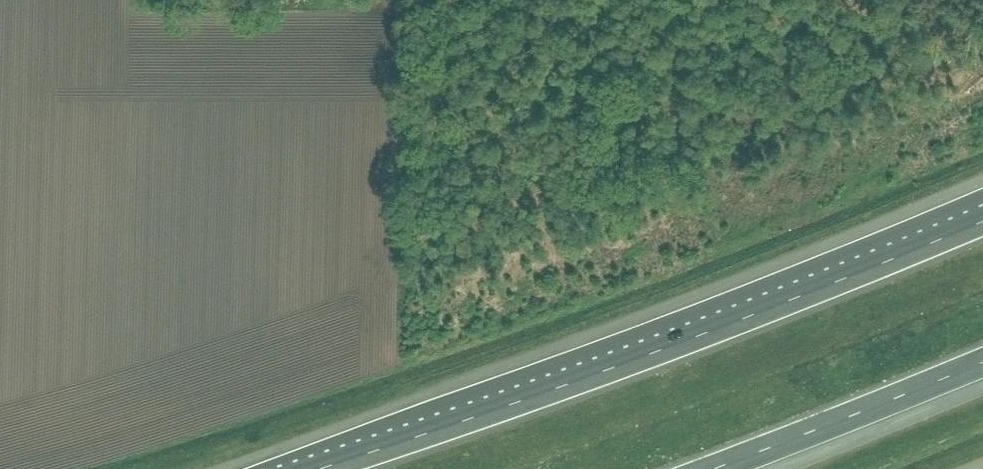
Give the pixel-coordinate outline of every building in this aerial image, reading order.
[(653,345),(672,342),(670,331),(651,335),(653,345)]
